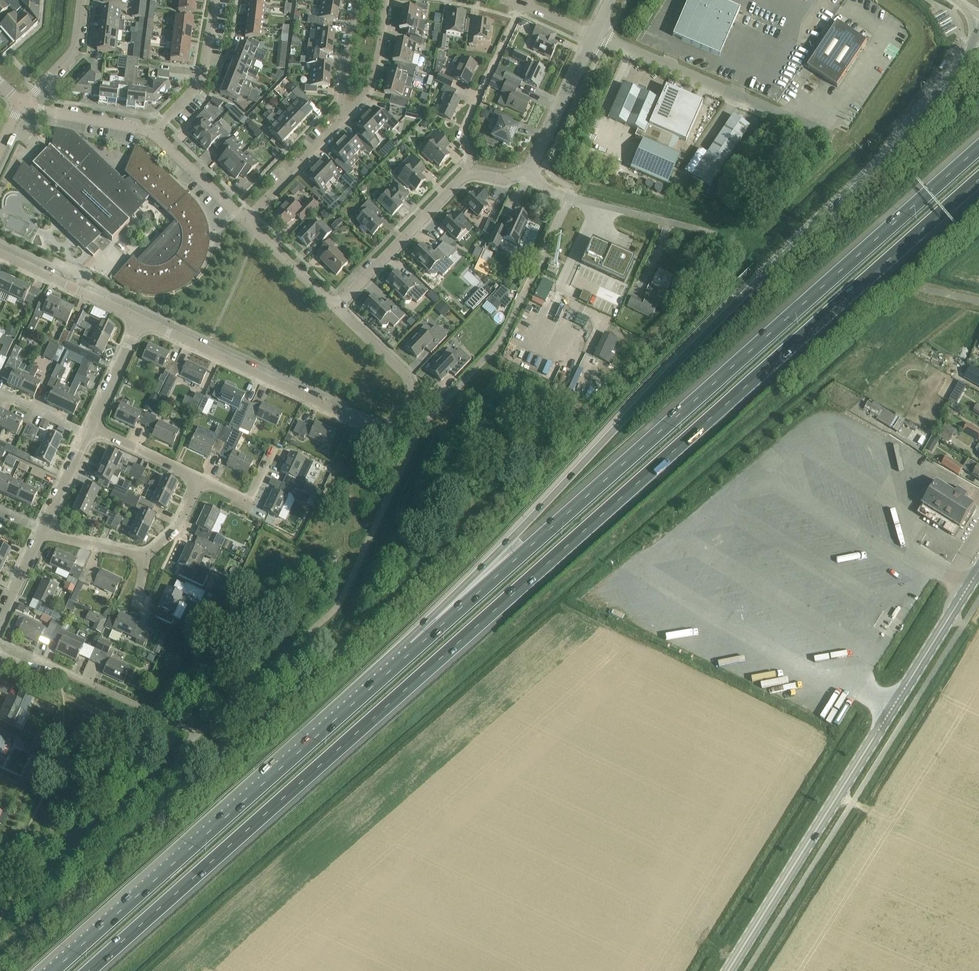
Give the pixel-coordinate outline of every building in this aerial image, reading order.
[(23,8),(16,0),(0,0),(0,29),(23,8)] [(38,24),(40,0),(16,0),(23,8),(38,24)] [(146,10),(147,1),(136,0),(134,0),(133,8),(146,10)] [(178,11),(184,12),(194,13),(196,2),(180,0),(178,11)] [(339,11),(341,0),(322,0),(320,7),(339,11)] [(719,0),(688,0),(673,36),(719,56),(740,9),(719,0)] [(808,68),(838,88),(888,13),(868,0),(853,0),(808,68)] [(403,7),(401,18),(420,21),(421,10),(427,11),(428,5),(416,3),(415,9),(403,7)] [(249,4),(248,15),(263,17),(265,6),(249,4)] [(101,18),(120,20),(121,10),(112,9),(102,7),(101,18)] [(312,23),(324,25),(324,19),(337,22),(339,11),(320,7),(319,17),(313,17),(313,18),(308,17),(307,23),(312,23)] [(0,29),(0,56),(1,57),(23,38),(38,24),(23,8),(0,29)] [(140,17),(139,23),(144,23),(144,18),(145,18),(146,10),(133,8),(132,17),(140,17)] [(449,11),(448,20),(446,31),(462,33),(464,23),(465,13),(449,11)] [(248,15),(247,26),(262,28),(263,17),(248,15)] [(174,27),(192,30),(194,19),(175,17),(174,27)] [(118,31),(124,32),(125,21),(120,20),(101,18),(100,29),(118,31)] [(401,18),(399,29),(412,31),(411,36),(423,38),(424,32),(426,22),(420,21),(401,18)] [(471,26),(471,29),(469,44),(477,45),(478,39),(489,41),(492,21),(478,19),(477,27),(471,26)] [(136,23),(135,34),(142,34),(144,23),(139,23),(136,23)] [(310,40),(334,43),(335,32),(323,31),(324,25),(312,23),(311,30),(310,40)] [(245,37),(255,38),(261,39),(262,28),(247,26),(245,37)] [(539,39),(534,49),(551,57),(558,43),(553,41),(556,34),(537,26),(533,36),(539,39)] [(173,38),(191,41),(192,30),(174,27),(173,38)] [(98,39),(117,42),(118,31),(100,29),(98,39)] [(142,34),(135,34),(132,33),(131,43),(134,44),(135,44),(135,43),(141,44),(142,34)] [(421,45),(423,38),(411,36),(409,42),(397,39),(395,50),(414,54),(416,43),(421,45)] [(445,50),(446,36),(440,36),(438,49),(445,50)] [(171,49),(190,51),(191,41),(173,38),(168,38),(167,43),(172,43),(171,49)] [(97,50),(107,51),(114,52),(113,55),(119,56),(121,56),(122,50),(116,48),(117,42),(98,39),(97,50)] [(263,52),(257,50),(260,44),(247,40),(245,45),(240,43),(236,53),(253,60),(256,61),(262,63),(265,57),(265,55),(265,53),(263,52)] [(308,50),(307,58),(319,59),(320,53),(332,54),(334,43),(310,40),(309,40),(308,50)] [(135,43),(135,44),(134,44),(132,57),(139,58),(141,44),(135,43)] [(170,60),(178,61),(188,62),(190,51),(171,49),(170,60)] [(405,64),(403,69),(415,72),(416,65),(411,64),(414,54),(395,50),(393,61),(405,64)] [(529,56),(525,54),(516,50),(512,57),(525,63),(529,56)] [(236,53),(232,63),(257,73),(259,70),(254,68),(256,61),(253,60),(236,53)] [(119,56),(118,63),(126,64),(127,57),(121,56),(119,56)] [(312,75),(330,76),(331,65),(319,64),(319,59),(307,58),(306,64),(307,64),(307,66),(308,68),(310,69),(312,69),(312,75)] [(453,78),(458,80),(467,85),(477,65),(462,58),(462,59),(458,58),(455,58),(453,63),(454,65),(458,67),(453,78)] [(525,81),(528,83),(537,87),(545,70),(536,66),(528,62),(524,71),(528,73),(525,81)] [(256,78),(257,73),(232,63),(228,73),(245,80),(247,75),(256,78)] [(101,82),(102,75),(91,64),(70,86),(72,93),(99,97),(101,82)] [(159,69),(158,76),(168,77),(169,70),(159,69)] [(390,72),(387,82),(405,87),(412,89),(413,78),(415,72),(403,69),(402,75),(390,72)] [(444,85),(450,88),(454,81),(440,74),(441,72),(436,69),(433,79),(436,81),(444,85)] [(125,79),(122,100),(127,100),(126,107),(144,110),(145,103),(148,82),(133,80),(134,71),(126,70),(125,79)] [(228,73),(224,84),(249,94),(251,90),(242,86),(245,80),(228,73)] [(498,73),(497,75),(504,79),(521,86),(523,81),(506,73),(504,76),(498,73)] [(500,87),(504,79),(497,75),(494,74),(490,83),(500,87)] [(330,76),(312,75),(311,85),(305,84),(305,91),(316,93),(317,86),(329,87),(330,76)] [(117,99),(122,100),(125,79),(111,78),(110,83),(101,82),(99,97),(98,104),(116,106),(117,99)] [(148,82),(145,103),(148,103),(150,101),(152,104),(155,104),(171,87),(169,80),(149,78),(148,82)] [(405,87),(387,82),(384,93),(396,96),(395,98),(393,98),(391,104),(389,103),(389,104),(407,109),(413,90),(405,87)] [(506,106),(515,110),(524,114),(531,100),(516,93),(518,87),(506,82),(501,93),(510,97),(506,106)] [(248,98),(249,94),(224,84),(220,94),(236,100),(239,94),(248,98)] [(630,168),(667,184),(680,155),(668,150),(674,137),(686,142),(703,103),(667,87),(661,101),(622,84),(608,117),(637,130),(635,135),(643,139),(630,168)] [(438,114),(442,116),(451,120),(460,100),(454,97),(457,91),(450,88),(444,85),(441,91),(445,93),(441,100),(444,101),(441,107),(437,105),(435,106),(434,109),(435,111),(438,113),(438,114)] [(285,100),(305,120),(313,112),(307,106),(311,102),(297,88),(292,93),(299,100),(294,105),(287,98),(285,100)] [(284,115),(297,128),(305,120),(285,100),(281,104),(288,111),(284,115)] [(373,108),(365,116),(379,130),(384,125),(385,126),(393,130),(399,124),(385,111),(386,113),(382,117),(373,108)] [(483,109),(480,116),(487,119),(490,113),(493,114),(495,110),(491,108),(489,112),(486,111),(483,109)] [(493,116),(500,119),(492,137),(510,145),(518,127),(506,121),(509,116),(496,110),(495,110),(493,114),(493,116)] [(190,134),(199,142),(212,128),(207,123),(211,118),(204,111),(194,121),(199,125),(190,134)] [(290,136),(297,128),(284,115),(280,111),(275,116),(270,111),(267,114),(290,136)] [(269,131),(275,136),(282,143),(290,136),(267,114),(266,113),(263,116),(266,119),(273,126),(269,131)] [(243,124),(245,122),(248,119),(244,115),(239,121),(240,122),(243,124)] [(733,115),(707,153),(700,148),(685,171),(709,187),(722,168),(750,126),(733,115)] [(375,134),(379,130),(365,116),(357,125),(366,134),(361,138),(374,149),(378,145),(380,143),(377,137),(375,134)] [(427,117),(420,124),(425,129),(431,122),(427,117)] [(212,128),(199,142),(207,150),(216,141),(220,146),(227,139),(230,135),(217,123),(212,128)] [(254,134),(259,138),(263,134),(259,130),(254,134)] [(449,145),(439,135),(434,130),(426,139),(431,143),(422,153),(427,158),(429,156),(439,166),(450,156),(444,150),(449,145)] [(91,242),(102,231),(81,211),(85,207),(77,199),(87,188),(95,196),(99,192),(107,200),(124,183),(123,182),(72,134),(56,131),(53,148),(49,145),(48,147),(49,148),(47,150),(28,169),(24,165),(15,181),(93,256),(94,256),(99,250),(91,242)] [(478,133),(474,139),(478,142),(483,136),(478,133)] [(369,154),(374,149),(361,138),(358,143),(348,134),(340,142),(354,156),(359,150),(361,152),(364,152),(365,150),(369,154)] [(219,162),(228,170),(241,156),(236,151),(241,147),(232,139),(223,149),(227,153),(219,162)] [(335,162),(346,173),(349,175),(353,170),(346,164),(354,156),(340,142),(332,151),(341,160),(337,164),(335,162)] [(402,144),(397,148),(402,153),(407,148),(402,144)] [(136,147),(133,156),(126,173),(131,178),(123,182),(124,183),(107,200),(99,192),(95,196),(87,188),(77,199),(85,207),(81,211),(102,231),(112,241),(130,222),(127,220),(150,196),(157,202),(154,206),(159,208),(161,206),(173,218),(176,221),(136,262),(133,259),(115,278),(120,282),(125,286),(130,288),(134,290),(140,292),(145,293),(150,294),(157,294),(161,293),(166,292),(173,290),(181,286),(187,282),(190,279),(194,276),(197,278),(201,273),(198,270),(200,266),(203,262),(205,256),(206,251),(208,247),(208,240),(208,235),(208,231),(206,224),(204,220),(203,215),(200,211),(199,212),(196,206),(197,205),(194,201),(187,195),(190,192),(188,190),(185,193),(136,147)] [(241,156),(228,170),(236,178),(244,170),(249,174),(259,163),(250,155),(245,160),(241,156)] [(426,170),(415,160),(411,155),(403,163),(408,168),(398,177),(404,183),(405,181),(416,191),(426,180),(420,175),(426,170)] [(315,168),(329,182),(334,177),(338,179),(340,176),(331,167),(324,160),(315,168)] [(376,168),(371,163),(367,167),(372,171),(376,168)] [(329,182),(315,168),(307,177),(324,193),(327,190),(325,186),(329,182)] [(371,173),(365,168),(360,173),(366,178),(371,173)] [(256,169),(251,175),(255,179),(260,174),(256,169)] [(355,181),(349,175),(346,173),(342,178),(350,186),(355,181)] [(409,195),(402,188),(398,184),(390,192),(389,191),(378,201),(385,208),(393,215),(403,204),(401,203),(409,195)] [(473,192),(470,195),(464,202),(479,216),(488,206),(484,202),(489,198),(479,188),(475,193),(473,192)] [(327,194),(322,198),(330,207),(335,202),(327,194)] [(301,209),(290,199),(275,215),(286,226),(296,215),(302,221),(317,205),(311,199),(301,209)] [(378,209),(371,202),(369,200),(359,210),(363,214),(357,221),(362,225),(359,228),(365,234),(368,231),(373,236),(383,225),(373,214),(378,209)] [(324,211),(321,213),(321,217),(324,219),(327,219),(330,216),(330,213),(327,211),(324,211)] [(451,215),(448,218),(441,225),(456,240),(466,230),(462,226),(466,221),(457,212),(452,217),(451,215)] [(531,219),(520,214),(520,215),(515,213),(512,217),(511,217),(510,219),(508,219),(505,227),(506,227),(505,230),(496,226),(488,244),(500,249),(498,248),(503,238),(519,246),(519,245),(516,244),(528,218),(531,219)] [(337,220),(331,226),(335,230),(339,226),(343,221),(340,218),(338,220),(337,220)] [(310,221),(303,229),(296,236),(307,247),(316,238),(321,243),(328,236),(332,231),(322,223),(317,228),(310,221)] [(335,245),(329,239),(320,249),(325,254),(320,259),(337,275),(349,262),(333,247),(335,245)] [(592,239),(581,263),(624,282),(634,258),(613,248),(594,240),(592,239)] [(437,250),(433,254),(432,254),(431,254),(430,253),(429,251),(423,245),(412,255),(427,269),(426,270),(431,275),(435,275),(438,272),(443,276),(454,264),(437,249),(437,250)] [(478,263),(475,270),(481,273),(484,265),(478,263)] [(549,266),(547,271),(556,275),(558,270),(549,266)] [(406,281),(405,281),(405,280),(403,278),(404,278),(397,271),(387,282),(401,296),(401,297),(405,302),(410,302),(413,298),(417,303),(428,291),(412,276),(411,276),(407,281),(406,281)] [(657,297),(663,299),(666,291),(667,292),(673,279),(658,272),(652,285),(660,289),(657,297)] [(16,282),(2,275),(0,278),(0,296),(2,292),(10,296),(16,282)] [(31,288),(16,282),(10,296),(24,303),(25,302),(34,306),(38,298),(28,293),(31,288)] [(502,286),(493,297),(500,303),(506,296),(509,292),(508,292),(502,286)] [(480,290),(466,304),(470,307),(473,310),(488,295),(481,288),(480,290)] [(591,294),(583,290),(579,299),(579,300),(587,303),(591,294)] [(431,291),(427,295),(435,303),(440,299),(431,291)] [(626,298),(623,305),(652,318),(658,305),(645,299),(644,301),(628,294),(626,298)] [(374,296),(363,306),(378,321),(377,321),(382,326),(386,326),(389,323),(394,327),(405,315),(388,300),(384,305),(383,305),(382,305),(381,304),(380,302),(374,296)] [(55,319),(62,306),(61,305),(62,303),(61,305),(57,304),(57,303),(58,301),(50,298),(49,300),(43,297),(35,314),(41,318),(43,313),(55,319)] [(442,301),(435,309),(444,318),(451,310),(442,301)] [(62,306),(55,319),(67,325),(70,318),(74,309),(66,305),(66,307),(62,306)] [(80,312),(76,321),(74,325),(87,331),(109,341),(115,328),(101,322),(98,329),(83,322),(86,315),(80,312)] [(418,314),(414,318),(418,322),(422,318),(418,314)] [(411,318),(407,322),(411,327),(416,323),(411,318)] [(7,326),(5,336),(15,338),(17,328),(7,326)] [(417,358),(423,351),(423,350),(424,349),(424,348),(425,348),(426,348),(431,352),(431,353),(447,336),(435,326),(431,330),(428,327),(424,327),(419,332),(420,332),(406,347),(417,358)] [(58,346),(59,346),(63,348),(70,333),(65,331),(58,346)] [(89,348),(94,350),(103,354),(109,341),(87,331),(85,336),(93,340),(89,348)] [(615,354),(611,352),(617,339),(604,333),(594,356),(610,363),(615,354)] [(0,354),(0,356),(5,358),(14,340),(4,336),(0,334),(0,340),(1,341),(0,343),(0,344),(4,346),(0,354)] [(59,346),(58,346),(50,342),(44,357),(52,361),(59,346)] [(170,375),(176,363),(166,359),(169,353),(149,344),(142,359),(166,370),(165,372),(170,375)] [(16,346),(5,368),(1,377),(10,381),(8,385),(21,391),(27,378),(17,373),(22,364),(16,361),(22,349),(16,346)] [(65,349),(57,365),(52,378),(57,380),(63,368),(71,352),(65,349)] [(83,358),(86,352),(80,349),(77,355),(83,358)] [(450,371),(455,375),(455,376),(471,360),(460,349),(455,353),(452,350),(448,350),(443,355),(444,356),(430,370),(441,381),(447,374),(448,372),(448,371),(449,371),(450,371)] [(100,358),(88,353),(85,358),(97,364),(100,358)] [(936,358),(932,369),(954,378),(958,367),(936,358)] [(176,363),(170,375),(176,377),(177,375),(200,386),(207,371),(187,362),(185,368),(176,363)] [(33,366),(27,378),(21,391),(34,397),(38,388),(40,384),(33,380),(38,369),(33,366)] [(964,378),(972,382),(975,377),(978,380),(978,371),(972,367),(971,367),(964,378)] [(73,416),(80,402),(73,399),(80,383),(87,386),(90,380),(87,379),(89,374),(80,370),(78,375),(77,374),(67,396),(60,410),(73,416)] [(218,399),(238,409),(242,411),(241,413),(241,414),(239,420),(243,422),(251,404),(242,400),(245,394),(234,389),(235,388),(235,386),(228,383),(226,383),(225,385),(222,391),(221,394),(218,399)] [(835,383),(830,391),(834,393),(839,385),(835,383)] [(216,388),(212,396),(218,399),(221,394),(222,391),(216,388)] [(67,396),(54,390),(47,404),(60,410),(67,396)] [(868,403),(864,409),(878,417),(877,419),(889,427),(898,432),(903,424),(911,429),(913,425),(896,415),(895,416),(875,402),(873,406),(868,403)] [(947,406),(951,408),(959,413),(962,409),(950,402),(947,406)] [(978,406),(971,402),(968,408),(974,412),(978,415),(978,406)] [(250,433),(257,418),(276,427),(283,412),(263,403),(260,408),(251,404),(243,422),(240,428),(250,433)] [(145,415),(130,408),(121,404),(118,411),(114,418),(135,428),(137,422),(146,426),(153,411),(148,408),(145,415)] [(4,429),(10,415),(0,410),(0,427),(4,429)] [(153,411),(146,426),(155,430),(152,436),(172,445),(176,436),(179,431),(156,420),(159,413),(153,411)] [(23,421),(10,415),(4,429),(17,435),(19,430),(23,421)] [(304,437),(305,435),(329,446),(336,431),(316,422),(313,428),(299,421),(294,432),(299,434),(299,435),(304,437)] [(945,423),(937,436),(944,440),(942,441),(948,445),(957,430),(945,423)] [(28,439),(34,426),(28,424),(22,436),(28,439)] [(964,431),(978,440),(978,430),(968,424),(964,431)] [(34,426),(28,439),(33,442),(43,446),(45,441),(36,436),(39,429),(34,426)] [(211,452),(220,456),(229,437),(233,429),(227,426),(226,428),(222,427),(215,442),(196,433),(189,448),(209,457),(211,452)] [(43,446),(56,453),(62,440),(61,439),(62,435),(55,432),(53,435),(49,433),(45,441),(43,446)] [(254,460),(245,456),(231,449),(235,440),(229,437),(220,456),(229,460),(227,466),(247,475),(254,460)] [(933,437),(927,448),(933,452),(939,440),(933,437)] [(50,466),(56,453),(43,446),(36,459),(16,449),(13,455),(44,469),(46,464),(50,466)] [(134,479),(140,466),(134,463),(132,468),(128,466),(127,469),(118,465),(122,457),(108,451),(102,464),(121,473),(134,479)] [(294,489),(298,491),(308,496),(316,500),(319,494),(307,489),(307,488),(299,484),(297,484),(294,483),(301,468),(307,470),(311,462),(291,452),(281,472),(287,475),(283,484),(294,489)] [(16,461),(7,456),(4,462),(14,467),(16,461)] [(948,457),(947,456),(942,465),(959,475),(963,469),(964,470),(968,472),(967,472),(978,479),(978,466),(974,462),(973,463),(968,459),(963,466),(948,457)] [(17,468),(27,473),(29,467),(20,462),(17,468)] [(96,477),(105,481),(110,483),(113,476),(118,478),(121,473),(102,464),(96,477)] [(140,466),(134,479),(140,482),(146,469),(140,466)] [(46,474),(33,468),(30,474),(43,480),(46,474)] [(0,475),(0,492),(5,494),(12,481),(0,475)] [(149,483),(148,485),(172,496),(178,483),(164,477),(160,484),(153,481),(149,483)] [(12,481),(5,494),(18,500),(25,487),(12,481)] [(974,506),(975,505),(966,499),(969,494),(959,488),(956,493),(937,481),(917,513),(939,527),(944,518),(961,528),(970,513),(974,515),(976,511),(976,508),(974,506)] [(100,491),(95,488),(86,484),(80,497),(94,504),(100,491)] [(292,495),(294,489),(283,484),(278,493),(273,490),(264,510),(278,517),(289,494),(292,495)] [(116,485),(113,491),(125,497),(128,491),(116,485)] [(152,503),(157,505),(166,509),(172,496),(148,485),(152,488),(157,491),(152,503)] [(38,493),(25,487),(18,500),(31,507),(38,493)] [(125,497),(113,491),(110,497),(123,503),(125,497)] [(128,491),(125,497),(138,503),(141,497),(128,491)] [(304,504),(308,496),(298,491),(295,499),(304,504)] [(94,504),(80,497),(74,510),(87,517),(91,510),(109,518),(106,525),(111,527),(117,515),(94,504)] [(138,503),(125,497),(123,503),(136,509),(138,503)] [(198,537),(222,548),(222,547),(229,551),(233,543),(225,539),(226,539),(211,532),(221,512),(206,505),(197,525),(202,528),(198,537)] [(136,523),(149,530),(156,517),(142,510),(136,523)] [(117,515),(111,527),(117,530),(121,521),(123,522),(122,524),(133,529),(130,536),(143,543),(149,530),(136,523),(117,515)] [(188,543),(179,563),(184,566),(180,576),(204,588),(211,574),(199,569),(205,557),(215,562),(217,557),(219,558),(223,549),(222,548),(198,537),(194,546),(188,543)] [(11,550),(0,545),(0,561),(4,563),(11,550)] [(246,548),(242,556),(246,558),(251,550),(246,548)] [(66,582),(75,586),(83,569),(75,565),(77,559),(57,550),(50,565),(74,576),(73,578),(69,576),(66,582)] [(83,569),(75,586),(69,599),(75,602),(84,584),(89,586),(90,583),(114,594),(121,580),(101,570),(98,576),(83,569)] [(44,579),(34,599),(40,602),(36,611),(45,615),(47,616),(53,619),(59,622),(62,617),(47,610),(58,586),(53,583),(44,579)] [(67,583),(64,589),(72,592),(74,586),(67,583)] [(168,587),(158,607),(164,609),(160,619),(169,623),(171,624),(174,619),(171,617),(179,602),(197,610),(201,603),(182,594),(179,592),(179,591),(178,590),(177,591),(168,587)] [(20,603),(17,609),(23,612),(25,606),(20,603)] [(113,609),(110,608),(107,611),(103,615),(109,618),(113,609)] [(90,611),(86,619),(96,623),(93,629),(101,633),(108,619),(90,611)] [(109,618),(105,627),(104,628),(112,632),(109,638),(118,643),(123,632),(137,639),(135,643),(143,646),(150,631),(139,625),(140,623),(120,613),(116,621),(109,618)] [(41,637),(50,641),(55,630),(59,622),(54,619),(53,619),(48,629),(34,623),(25,619),(18,633),(38,643),(41,637)] [(76,660),(80,651),(83,646),(60,635),(61,632),(55,630),(50,641),(59,645),(56,651),(76,660)] [(172,631),(169,637),(175,640),(178,634),(172,631)] [(113,644),(100,639),(90,660),(106,668),(103,673),(123,683),(130,668),(111,659),(113,653),(110,652),(113,644)] [(158,640),(154,651),(159,653),(164,642),(158,640)] [(9,720),(16,724),(23,710),(26,711),(28,707),(33,698),(20,692),(17,699),(9,696),(4,706),(6,707),(2,716),(0,715),(0,716),(9,720)] [(7,743),(12,746),(16,737),(2,731),(0,735),(0,758),(7,743)] [(26,741),(23,749),(35,754),(38,747),(26,741)]
